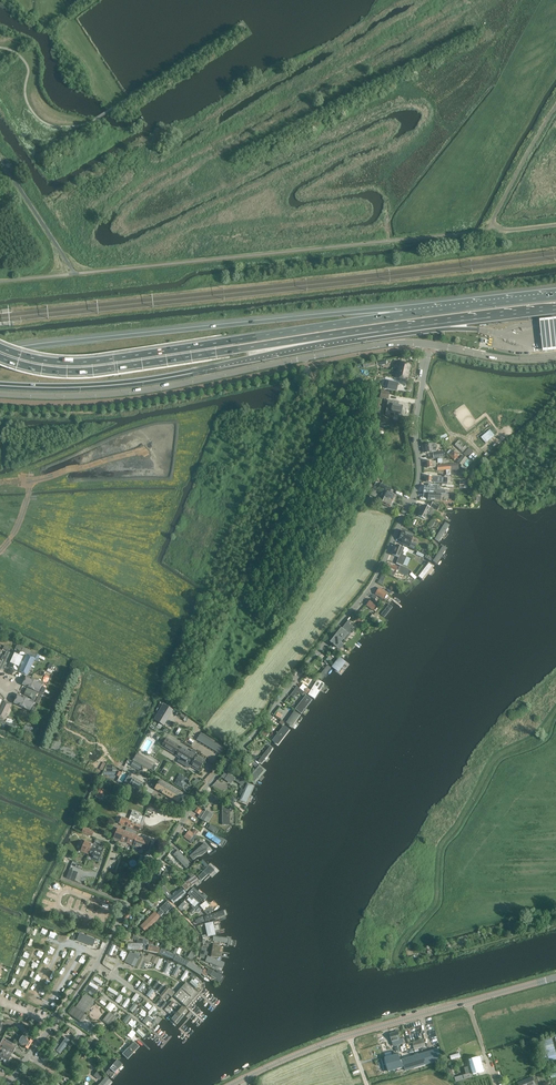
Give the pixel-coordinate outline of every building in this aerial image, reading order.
[(541,337),(541,342),(542,353),(555,351),(555,320),(539,322),(540,324),(541,337)] [(396,366),(397,367),(399,368),(398,372),(400,373),(399,379),(404,380),(406,380),(407,375),(408,375),(409,372),(408,372),(409,370),(410,367),(409,367),(410,365),(407,364),(399,362),(397,363),(396,366)] [(396,391),(398,383),(388,381),(386,389),(396,391)] [(381,390),(380,397),(388,398),(390,392),(381,390)] [(388,401),(386,415),(390,416),(391,412),(392,412),(394,413),(394,415),(393,416),(398,417),(399,413),(400,414),(402,406),(392,405),(393,402),(388,401)] [(481,437),(487,442),(495,435),(490,429),(481,437)] [(424,445),(425,453),(436,451),(436,448),(437,448),(437,445),(434,444),(424,445)] [(469,448),(464,454),(466,456),(467,455),(468,455),(469,456),(473,451),(472,450),(469,448)] [(450,455),(455,460),(460,455),(455,450),(450,455)] [(466,457),(463,455),(457,462),(461,465),(460,467),(465,470),(472,462),(466,457)] [(458,464),(437,466),(437,470),(446,470),(446,475),(451,475),(451,470),(459,470),(458,464)] [(380,483),(378,487),(385,490),(386,491),(383,497),(384,497),(393,502),(394,499),(395,499),(396,497),(396,496),(390,492),(391,489),(381,484),(380,483)] [(424,487),(423,492),(432,493),(433,493),(445,494),(446,490),(438,489),(438,485),(429,484),(428,487),(424,487)] [(423,497),(428,497),(428,500),(440,501),(440,500),(448,501),(449,495),(423,493),(423,497)] [(384,497),(381,503),(390,508),(391,507),(392,505),(392,504),(393,502),(384,497)] [(433,502),(430,506),(437,510),(440,505),(433,502)] [(430,507),(424,504),(418,516),(424,519),(430,507)] [(444,524),(435,539),(438,542),(448,526),(444,524)] [(413,535),(402,531),(398,539),(402,540),(400,544),(414,549),(416,544),(410,542),(413,535)] [(404,548),(403,547),(396,544),(392,555),(398,557),(396,563),(402,566),(407,556),(403,555),(404,552),(403,552),(404,548)] [(443,546),(433,561),(437,564),(447,548),(443,546)] [(394,575),(395,573),(398,574),(399,572),(407,575),(409,570),(408,569),(400,565),(399,567),(398,570),(397,570),(398,567),(396,566),(389,563),(386,569),(390,571),(389,573),(389,575),(393,576),(394,575)] [(432,566),(428,563),(418,576),(422,579),(432,566)] [(379,588),(375,594),(383,598),(386,592),(379,588)] [(373,610),(376,606),(369,601),(366,605),(373,610)] [(393,606),(390,603),(383,611),(386,614),(393,606)] [(383,623),(374,616),(372,619),(381,626),(383,623)] [(341,628),(330,642),(330,643),(334,646),(337,648),(339,650),(342,646),(342,644),(341,643),(348,634),(354,627),(349,623),(350,623),(348,621),(341,629),(341,628)] [(15,649),(8,665),(17,669),(24,654),(15,649)] [(3,669),(10,654),(5,651),(0,662),(0,668),(3,669)] [(28,674),(35,658),(26,654),(18,670),(28,674)] [(339,657),(332,667),(338,671),(345,662),(339,657)] [(327,665),(318,677),(322,680),(331,668),(327,665)] [(27,675),(23,684),(39,692),(44,682),(27,675)] [(317,680),(308,695),(315,699),(324,684),(317,680)] [(303,685),(300,688),(306,694),(309,690),(303,685)] [(300,688),(297,686),(294,689),(295,689),(290,695),(293,697),(295,694),(297,696),(299,692),(304,696),(306,694),(300,688)] [(38,693),(26,687),(24,693),(29,695),(27,697),(32,699),(33,697),(36,698),(38,693)] [(18,695),(14,705),(30,712),(34,702),(18,695)] [(308,701),(304,697),(295,708),(300,711),(308,701)] [(4,719),(12,704),(4,700),(0,708),(0,717),(4,719)] [(163,704),(154,720),(164,725),(173,710),(163,704)] [(300,715),(294,711),(287,722),(290,724),(292,723),(294,721),(295,722),(300,715)] [(289,730),(284,726),(272,740),(278,745),(289,730)] [(145,735),(152,739),(156,732),(149,728),(145,735)] [(201,732),(196,740),(220,754),(225,746),(201,732)] [(161,747),(173,754),(178,745),(167,738),(161,747)] [(190,766),(199,771),(205,760),(197,755),(196,756),(181,746),(175,755),(191,765),(190,766)] [(258,760),(259,761),(262,763),(271,751),(270,750),(272,748),(270,746),(258,760)] [(154,763),(137,753),(133,760),(150,770),(154,763)] [(250,758),(249,759),(250,762),(248,764),(250,766),(253,764),(256,767),(258,765),(250,758)] [(147,769),(141,766),(138,771),(144,775),(147,769)] [(259,766),(248,779),(254,784),(265,771),(259,766)] [(126,782),(129,784),(133,778),(128,776),(124,782),(126,782)] [(140,791),(143,784),(133,778),(129,784),(126,782),(125,784),(124,785),(134,790),(135,788),(137,789),(139,790),(140,791)] [(160,780),(155,788),(178,802),(183,793),(160,780)] [(254,786),(247,784),(240,800),(246,803),(254,786)] [(100,798),(104,790),(100,787),(95,796),(100,798)] [(155,813),(157,807),(148,803),(145,809),(155,813)] [(205,819),(209,812),(206,810),(200,819),(206,822),(207,820),(205,819)] [(122,817),(120,824),(139,831),(141,825),(141,824),(143,818),(137,816),(137,814),(132,812),(129,820),(122,817)] [(211,825),(210,826),(208,829),(214,833),(217,829),(215,828),(216,827),(214,825),(211,825)] [(83,828),(82,833),(92,837),(94,833),(83,828)] [(127,828),(126,831),(118,828),(114,838),(133,845),(137,835),(134,834),(135,831),(127,828)] [(192,843),(197,837),(196,836),(190,831),(185,837),(192,843)] [(222,841),(208,832),(206,836),(219,845),(222,841)] [(137,835),(133,845),(146,850),(149,841),(138,837),(139,836),(137,835)] [(84,840),(80,850),(89,853),(90,851),(90,849),(91,849),(92,847),(93,844),(84,840)] [(208,847),(205,843),(190,856),(193,859),(197,856),(202,855),(207,850),(206,849),(207,847),(208,847)] [(90,851),(89,853),(92,855),(94,855),(92,859),(95,860),(99,861),(99,860),(100,858),(101,857),(103,853),(104,849),(101,847),(96,845),(93,844),(92,847),(91,849),(90,849),(90,851)] [(178,851),(174,855),(186,868),(191,864),(178,851)] [(210,865),(198,877),(202,880),(206,875),(208,877),(214,870),(210,865)] [(74,880),(77,873),(69,869),(66,877),(74,880)] [(194,875),(182,886),(186,891),(198,880),(194,875)] [(155,888),(149,882),(146,885),(152,891),(155,888)] [(173,895),(169,898),(173,903),(186,892),(182,887),(176,891),(172,894),(173,895)] [(205,899),(193,888),(188,894),(200,904),(205,899)] [(160,910),(157,913),(160,916),(164,913),(165,914),(173,906),(167,901),(159,909),(160,910)] [(206,901),(200,906),(207,915),(213,910),(206,901)] [(127,920),(132,910),(129,909),(123,919),(127,920)] [(223,910),(204,917),(206,921),(225,915),(223,910)] [(155,912),(141,926),(146,931),(160,917),(155,912)] [(212,922),(206,924),(208,936),(215,935),(212,922)] [(95,940),(80,934),(77,940),(86,944),(87,943),(93,946),(95,940)] [(220,945),(214,944),(212,957),(217,958),(220,945)] [(175,955),(161,948),(159,952),(174,959),(175,955)] [(134,952),(134,954),(133,953),(128,964),(135,967),(136,965),(140,968),(144,961),(149,964),(151,959),(151,958),(152,956),(149,955),(148,957),(146,956),(145,957),(141,955),(134,952)] [(188,961),(176,955),(174,959),(186,965),(188,961)] [(159,958),(153,956),(151,962),(156,964),(159,958)] [(224,963),(207,956),(205,961),(222,968),(224,963)] [(203,970),(189,961),(186,966),(200,975),(203,970)] [(217,973),(209,969),(207,973),(220,980),(222,976),(220,975),(221,974),(218,972),(217,973)] [(185,971),(180,979),(184,981),(188,973),(185,971)] [(95,976),(93,979),(101,984),(103,982),(95,976)] [(156,982),(151,979),(148,983),(153,987),(156,982)] [(97,989),(99,986),(90,981),(89,985),(97,989)] [(174,996),(182,1003),(188,1007),(199,993),(186,982),(174,996)] [(85,990),(95,995),(98,991),(88,986),(85,990)] [(107,990),(118,996),(120,993),(109,986),(107,990)] [(174,992),(167,987),(159,996),(162,998),(167,993),(171,997),(174,992)] [(150,997),(155,990),(152,988),(146,994),(150,997)] [(85,1013),(94,999),(85,993),(75,1007),(75,1006),(74,1007),(69,1013),(76,1018),(81,1010),(85,1013)] [(125,1007),(131,999),(128,997),(122,1005),(125,1007)] [(106,1007),(111,1011),(116,1005),(110,1001),(106,1007)] [(182,1007),(171,1019),(176,1024),(187,1011),(182,1007)] [(109,1012),(103,1020),(111,1026),(117,1018),(112,1014),(109,1012)] [(123,1020),(126,1023),(132,1016),(129,1013),(123,1020)] [(139,1028),(136,1031),(143,1037),(146,1034),(139,1028)] [(132,1030),(127,1035),(132,1039),(136,1033),(132,1030)] [(397,1040),(401,1039),(398,1031),(390,1034),(393,1044),(398,1043),(397,1040)] [(19,1042),(18,1043),(28,1049),(33,1041),(23,1035),(22,1036),(19,1035),(17,1040),(19,1042)] [(0,1044),(0,1047),(2,1047),(13,1053),(17,1045),(3,1038),(0,1044)] [(66,1038),(56,1051),(60,1054),(70,1041),(66,1038)] [(89,1038),(87,1040),(84,1045),(88,1048),(93,1041),(89,1038)] [(407,1042),(407,1043),(399,1045),(403,1057),(411,1055),(409,1051),(420,1048),(420,1049),(423,1048),(423,1049),(426,1048),(426,1046),(424,1039),(411,1042),(410,1041),(407,1042)] [(140,1045),(135,1041),(123,1053),(128,1058),(140,1045)] [(379,1046),(370,1049),(373,1060),(378,1058),(379,1062),(383,1061),(379,1046)] [(12,1055),(13,1053),(2,1047),(1,1050),(3,1051),(0,1056),(0,1060),(7,1063),(12,1055)] [(405,1070),(442,1059),(438,1049),(402,1060),(405,1070)] [(403,1068),(399,1054),(392,1055),(385,1057),(389,1071),(403,1068)] [(472,1061),(474,1069),(470,1070),(470,1073),(455,1077),(455,1076),(453,1073),(451,1066),(446,1067),(448,1074),(449,1074),(453,1078),(455,1078),(456,1082),(473,1077),(472,1073),(475,1072),(485,1069),(483,1063),(480,1064),(479,1059),(472,1061)] [(117,1060),(106,1073),(111,1077),(122,1064),(117,1060)] [(104,1074),(98,1070),(94,1074),(100,1079),(104,1074)] [(98,1084),(107,1084),(111,1081),(106,1076),(98,1084)] [(536,1084),(532,1077),(518,1083),(519,1084),(535,1084),(536,1084)]
